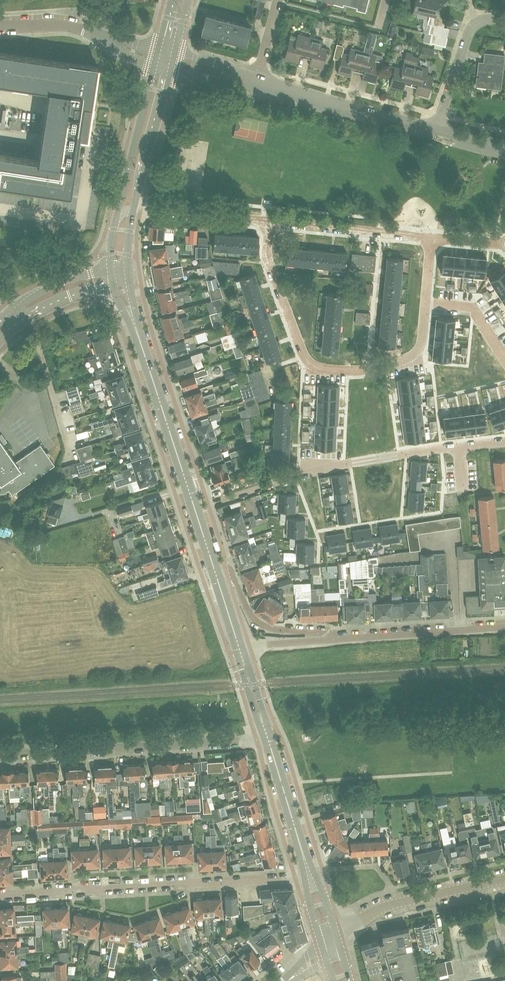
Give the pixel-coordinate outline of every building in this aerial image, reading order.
[(334,3),(343,6),(344,2),(358,5),(357,9),(366,12),(369,0),(334,0),(334,3)] [(412,16),(416,17),(418,12),(430,14),(428,24),(431,25),(429,33),(432,33),(430,42),(446,46),(448,37),(445,36),(447,27),(444,27),(446,17),(443,17),(447,0),(416,0),(412,16)] [(261,18),(263,8),(257,6),(254,18),(261,18)] [(206,13),(201,32),(223,38),(229,18),(226,18),(226,19),(206,13)] [(229,18),(223,38),(246,43),(251,25),(231,20),(231,19),(229,18)] [(318,20),(316,19),(314,26),(321,28),(322,28),(323,22),(324,21),(318,20)] [(398,27),(392,25),(389,35),(396,36),(398,27)] [(305,57),(310,36),(298,33),(297,39),(290,38),(285,58),(298,62),(299,55),(305,57)] [(310,36),(305,57),(311,58),(309,65),(323,68),(328,48),(321,46),(323,40),(310,36)] [(350,54),(343,52),(344,47),(341,44),(337,43),(334,57),(341,59),(338,73),(351,76),(352,69),(358,71),(364,50),(351,47),(350,54)] [(0,51),(0,82),(49,89),(39,159),(0,153),(0,184),(0,185),(0,186),(5,187),(5,184),(57,192),(57,195),(62,196),(62,193),(71,194),(82,123),(85,123),(89,124),(90,116),(94,117),(95,109),(91,109),(91,105),(92,105),(93,94),(98,66),(89,64),(89,62),(86,61),(84,61),(84,64),(78,63),(12,53),(12,50),(7,49),(7,52),(0,51)] [(376,54),(364,50),(358,71),(364,72),(362,79),(376,82),(381,62),(383,56),(376,54)] [(417,64),(419,57),(406,53),(403,68),(396,66),(390,86),(404,90),(405,83),(411,85),(417,64)] [(504,56),(486,54),(485,63),(480,62),(477,85),(500,88),(504,56)] [(429,68),(417,64),(411,85),(417,86),(416,93),(429,96),(434,76),(428,74),(429,68)] [(171,232),(172,227),(150,225),(149,238),(153,238),(153,243),(163,243),(164,232),(171,232)] [(232,234),(232,232),(227,231),(227,234),(215,233),(213,249),(236,251),(237,235),(232,234)] [(237,235),(236,251),(258,252),(259,236),(256,236),(237,235)] [(208,237),(199,236),(198,244),(207,244),(208,237)] [(165,245),(165,247),(148,250),(150,258),(152,258),(153,262),(178,258),(177,252),(174,253),(173,247),(172,245),(170,245),(165,245)] [(316,266),(318,250),(306,249),(306,246),(303,246),(301,246),(301,248),(289,247),(287,263),(316,266)] [(196,253),(196,256),(208,257),(208,254),(208,248),(196,248),(196,253)] [(318,250),(316,266),(346,269),(347,253),(335,251),(335,249),(333,249),(330,249),(330,251),(318,250)] [(363,270),(364,254),(352,253),(351,269),(363,270)] [(364,254),(363,270),(375,271),(376,255),(364,254)] [(443,254),(441,272),(452,273),(454,255),(443,254)] [(454,255),(452,273),(463,274),(465,256),(454,255)] [(465,256),(463,274),(474,275),(476,257),(465,256)] [(200,259),(199,259),(200,267),(210,265),(211,265),(210,258),(210,257),(209,258),(208,258),(207,258),(200,259)] [(384,286),(400,288),(403,259),(387,257),(386,270),(383,269),(383,274),(385,274),(384,286)] [(476,257),(474,275),(485,276),(487,258),(476,257)] [(212,261),(213,265),(216,272),(239,274),(240,263),(212,261)] [(182,271),(181,266),(169,268),(168,262),(151,266),(152,274),(154,273),(155,276),(182,271)] [(217,275),(216,272),(213,265),(203,267),(206,277),(217,275)] [(490,279),(496,289),(504,283),(504,269),(490,279)] [(171,277),(181,276),(188,274),(187,270),(182,271),(155,276),(155,278),(153,278),(155,286),(172,283),(171,277)] [(249,306),(264,301),(260,289),(262,288),(261,284),(259,284),(255,273),(242,277),(240,278),(249,306)] [(217,275),(206,277),(209,288),(220,286),(217,275)] [(373,284),(359,283),(358,293),(372,295),(373,284)] [(496,289),(502,298),(504,296),(504,283),(496,289)] [(212,299),(223,296),(220,286),(209,288),(208,289),(211,300),(212,299)] [(397,317),(400,288),(384,286),(383,299),(381,298),(380,301),(380,303),(383,304),(381,316),(397,317)] [(183,295),(187,294),(186,289),(173,293),(171,287),(156,291),(158,299),(160,298),(161,300),(183,295)] [(324,322),(340,323),(342,311),(344,312),(344,309),(345,307),(342,306),(343,294),(327,292),(324,322)] [(187,294),(183,295),(161,300),(161,303),(159,303),(161,311),(176,308),(175,302),(189,299),(187,294)] [(216,311),(226,308),(223,296),(212,299),(216,311)] [(258,333),(273,329),(269,317),(271,316),(270,311),(267,312),(264,301),(249,306),(258,333)] [(226,308),(216,311),(220,324),(230,321),(226,308)] [(356,311),(355,322),(370,324),(371,313),(356,311)] [(166,328),(188,321),(186,316),(178,319),(176,312),(160,317),(163,325),(165,324),(166,328)] [(395,346),(397,317),(381,316),(380,328),(378,327),(378,330),(377,332),(380,333),(379,345),(395,346)] [(437,316),(436,327),(454,329),(455,318),(437,316)] [(188,321),(166,328),(167,331),(165,332),(167,339),(183,334),(181,328),(193,324),(192,319),(188,321)] [(339,335),(340,323),(324,322),(322,351),(337,353),(339,340),(341,341),(341,338),(342,336),(339,335)] [(436,327),(435,337),(453,339),(454,329),(436,327)] [(86,329),(75,332),(74,340),(83,338),(88,337),(86,329)] [(273,329),(258,333),(267,362),(271,360),(282,357),(278,345),(280,344),(279,339),(276,340),(273,329)] [(205,331),(196,334),(198,340),(198,341),(208,338),(205,331)] [(224,342),(236,338),(234,331),(221,336),(224,342)] [(97,353),(99,353),(113,348),(109,335),(105,336),(103,332),(89,337),(91,341),(93,341),(97,353)] [(193,335),(168,343),(170,349),(169,350),(170,353),(172,354),(173,355),(188,350),(185,342),(189,341),(189,343),(195,341),(193,335)] [(435,337),(434,348),(452,349),(453,339),(435,337)] [(236,338),(224,342),(225,348),(238,344),(236,338)] [(115,353),(113,348),(99,353),(97,353),(88,356),(90,361),(95,367),(96,371),(96,379),(108,375),(106,368),(105,366),(118,362),(119,361),(116,353),(115,353)] [(434,348),(433,358),(451,360),(452,349),(434,348)] [(190,355),(174,360),(176,366),(175,368),(176,370),(178,371),(178,373),(195,368),(193,362),(204,358),(202,351),(190,355)] [(187,375),(180,377),(182,383),(181,384),(182,387),(183,388),(184,389),(198,384),(195,376),(208,372),(207,367),(187,373),(187,375)] [(227,379),(236,376),(240,375),(238,369),(225,373),(227,379)] [(261,369),(248,374),(251,383),(264,378),(261,369)] [(240,389),(251,385),(247,373),(240,375),(236,376),(240,389)] [(100,395),(126,387),(122,375),(106,380),(108,386),(104,388),(104,389),(99,391),(100,395)] [(418,376),(397,379),(399,392),(420,389),(418,376)] [(264,378),(251,383),(254,392),(267,388),(264,378)] [(77,385),(66,389),(71,404),(82,400),(77,385)] [(243,400),(255,396),(251,385),(240,389),(243,400)] [(318,385),(318,398),(339,399),(339,386),(318,385)] [(126,387),(100,395),(101,399),(107,397),(107,399),(112,397),(114,404),(130,398),(126,387)] [(267,388),(254,392),(257,401),(270,397),(267,388)] [(420,389),(399,392),(401,404),(400,404),(421,401),(420,389)] [(189,406),(215,397),(214,392),(203,396),(201,391),(186,395),(186,397),(185,398),(186,402),(188,402),(189,406)] [(255,396),(243,400),(248,416),(260,412),(255,396)] [(215,397),(189,406),(190,409),(189,410),(190,414),(192,414),(192,415),(208,410),(206,405),(217,401),(215,397)] [(318,398),(317,410),(338,411),(339,399),(318,398)] [(82,400),(71,404),(68,405),(71,413),(85,408),(82,400)] [(421,401),(400,404),(402,417),(422,414),(420,402),(422,402),(421,401)] [(109,423),(135,414),(131,402),(115,408),(117,414),(113,415),(113,416),(108,418),(109,423)] [(499,408),(489,411),(495,428),(504,425),(499,408)] [(316,422),(316,423),(337,424),(338,411),(317,410),(317,422),(316,422)] [(485,411),(474,412),(476,431),(487,429),(485,411)] [(196,433),(198,432),(213,427),(210,420),(220,417),(218,412),(200,418),(201,420),(196,422),(197,424),(195,424),(196,427),(194,428),(196,433)] [(474,412),(464,414),(466,432),(476,431),(474,412)] [(104,429),(111,427),(116,425),(117,426),(121,425),(123,431),(139,426),(135,414),(109,423),(103,425),(104,429)] [(422,414),(402,417),(403,429),(424,426),(422,414)] [(464,414),(454,415),(456,433),(466,432),(464,414)] [(454,415),(443,416),(445,434),(456,433),(454,415)] [(316,423),(315,436),(336,436),(336,424),(337,424),(316,423)] [(253,432),(252,426),(244,428),(245,434),(253,432)] [(424,426),(403,429),(405,442),(426,439),(424,426)] [(213,427),(198,432),(201,441),(202,440),(203,443),(207,441),(208,443),(217,441),(215,436),(216,436),(213,427)] [(78,439),(89,436),(87,430),(76,433),(78,439)] [(116,449),(144,441),(140,430),(125,435),(127,441),(115,445),(116,449)] [(315,436),(315,449),(335,450),(336,436),(315,436)] [(46,452),(40,444),(15,461),(14,459),(0,439),(0,493),(1,493),(2,493),(3,493),(4,492),(5,492),(6,491),(9,489),(12,494),(55,464),(49,456),(50,455),(50,453),(48,452),(46,452)] [(144,441),(116,449),(118,454),(130,450),(132,456),(147,451),(144,441)] [(205,455),(207,460),(207,462),(223,457),(220,448),(224,447),(224,449),(229,448),(228,441),(203,449),(205,455)] [(81,461),(84,460),(94,457),(90,444),(77,448),(81,461)] [(232,458),(239,456),(244,454),(242,448),(230,452),(232,458)] [(152,467),(148,455),(132,460),(133,461),(127,463),(129,468),(122,470),(124,477),(152,467)] [(239,456),(232,458),(224,461),(211,466),(213,471),(211,472),(212,476),(211,478),(211,479),(212,481),(214,481),(214,483),(230,478),(226,465),(240,460),(239,456)] [(504,473),(504,459),(494,460),(495,474),(504,473)] [(76,462),(79,474),(80,476),(96,470),(93,463),(86,465),(84,460),(81,461),(76,462)] [(411,469),(427,471),(427,462),(412,460),(411,469)] [(73,476),(79,474),(76,462),(63,467),(59,478),(72,474),(73,476)] [(241,480),(260,474),(258,466),(239,473),(241,480)] [(114,480),(116,486),(132,481),(135,491),(148,486),(147,482),(156,479),(152,467),(124,477),(114,480)] [(426,480),(427,471),(411,469),(410,479),(412,479),(411,485),(421,485),(422,480),(426,480)] [(332,484),(348,482),(347,473),(331,475),(332,484)] [(495,474),(497,488),(504,488),(504,473),(495,474)] [(336,499),(346,497),(345,492),(350,491),(348,482),(332,484),(334,494),(335,493),(336,499)] [(421,491),(421,485),(411,485),(411,490),(409,490),(409,499),(424,501),(425,491),(421,491)] [(278,502),(296,503),(296,494),(278,493),(278,502)] [(48,514),(49,514),(58,517),(60,517),(64,504),(63,504),(65,496),(52,500),(48,514)] [(481,523),(496,522),(494,496),(478,497),(481,523)] [(337,514),(353,512),(351,503),(347,503),(346,497),(336,499),(337,505),(336,505),(337,514)] [(144,519),(150,517),(167,512),(163,499),(146,505),(149,512),(142,514),(144,519)] [(424,510),(424,501),(409,499),(408,509),(424,510)] [(296,512),(296,503),(278,502),(278,512),(281,512),(286,512),(296,512)] [(268,515),(264,504),(257,506),(261,517),(268,515)] [(131,505),(116,509),(118,515),(133,511),(131,505)] [(154,529),(171,524),(167,512),(150,517),(154,529)] [(253,514),(243,518),(241,512),(224,517),(227,524),(228,524),(229,528),(255,519),(253,514)] [(353,512),(337,514),(339,523),(354,521),(353,512)] [(14,536),(14,524),(18,524),(18,517),(6,518),(6,524),(0,524),(0,537),(14,536)] [(287,527),(305,528),(306,519),(288,518),(287,527)] [(248,535),(246,528),(256,524),(255,519),(229,528),(231,532),(229,532),(231,540),(248,535)] [(423,521),(406,524),(418,533),(423,532),(423,521)] [(496,522),(481,523),(483,549),(498,547),(496,522)] [(388,525),(391,542),(400,541),(400,538),(399,533),(398,523),(388,525)] [(150,544),(158,541),(175,536),(171,524),(154,529),(146,532),(150,544)] [(418,533),(406,524),(408,540),(419,539),(418,533)] [(382,544),(391,542),(388,525),(379,526),(381,536),(381,541),(382,544)] [(295,537),(305,537),(305,528),(287,527),(287,536),(290,536),(295,537)] [(374,545),(373,542),(372,537),(371,527),(362,529),(364,546),(374,545)] [(355,548),(364,546),(362,529),(353,530),(355,548)] [(336,534),(338,551),(348,550),(345,532),(336,534)] [(329,553),(338,551),(336,534),(327,535),(328,545),(329,550),(329,553)] [(119,538),(123,552),(136,548),(135,544),(129,546),(126,535),(119,538)] [(175,536),(158,541),(150,544),(151,549),(160,546),(162,554),(179,548),(175,536)] [(119,538),(113,540),(117,554),(123,552),(119,538)] [(266,541),(250,546),(249,540),(233,545),(236,553),(237,552),(238,555),(263,547),(267,546),(266,541)] [(269,545),(267,546),(269,553),(267,554),(269,560),(281,557),(277,543),(276,543),(269,545)] [(296,552),(314,553),(315,543),(297,543),(296,552)] [(478,557),(480,556),(480,549),(463,550),(463,545),(457,546),(458,558),(478,557)] [(263,547),(238,555),(239,559),(238,559),(240,566),(255,561),(254,556),(265,552),(263,547)] [(130,553),(129,551),(123,553),(118,555),(120,561),(126,559),(125,557),(129,555),(130,555),(130,553)] [(314,562),(314,553),(296,552),(296,561),(299,561),(304,562),(304,561),(314,562)] [(144,565),(159,560),(157,553),(142,558),(144,565)] [(427,609),(428,609),(429,613),(431,613),(431,615),(442,615),(453,614),(452,599),(451,599),(451,593),(448,593),(447,571),(436,572),(435,567),(435,563),(435,558),(434,553),(421,554),(421,563),(422,573),(424,573),(424,583),(425,600),(426,600),(427,609)] [(170,570),(184,565),(181,555),(167,560),(166,558),(160,560),(164,571),(170,570)] [(504,555),(480,556),(478,557),(480,595),(465,595),(466,607),(468,612),(492,611),(493,605),(504,605),(504,561),(504,555)] [(369,577),(368,577),(369,578),(375,577),(376,575),(376,572),(375,572),(375,571),(374,563),(378,562),(377,556),(367,558),(369,577)] [(369,577),(367,558),(365,558),(362,558),(350,560),(351,578),(353,578),(368,577),(369,577)] [(154,562),(143,565),(145,571),(149,569),(156,567),(155,565),(154,562)] [(276,573),(286,570),(282,562),(273,564),(276,573)] [(338,563),(340,578),(347,578),(346,563),(338,563)] [(160,586),(174,582),(173,580),(188,575),(184,565),(170,570),(171,575),(164,577),(164,579),(159,581),(160,586)] [(273,568),(270,569),(260,573),(258,567),(243,572),(244,573),(243,575),(244,578),(246,579),(247,582),(275,573),(273,568)] [(300,569),(291,569),(291,576),(292,576),(293,577),(300,577),(300,573),(300,569)] [(263,582),(273,578),(276,577),(275,573),(247,582),(248,585),(247,587),(248,591),(250,591),(250,593),(265,588),(263,582)] [(418,600),(411,601),(412,616),(421,616),(421,614),(423,614),(423,609),(425,609),(424,600),(423,600),(423,594),(425,594),(424,583),(424,573),(422,573),(418,573),(419,590),(417,590),(418,600)] [(293,581),(290,576),(279,580),(282,587),(294,584),(293,581)] [(369,597),(370,597),(369,593),(369,578),(368,577),(353,578),(354,584),(363,584),(364,593),(364,597),(369,597)] [(346,578),(339,579),(340,599),(343,599),(344,618),(348,618),(348,620),(357,619),(356,604),(355,597),(349,597),(348,586),(347,586),(346,578)] [(294,584),(295,592),(296,598),(296,606),(299,605),(300,619),(312,618),(311,600),(303,601),(303,598),(301,599),(300,583),(294,584)] [(142,591),(145,598),(159,593),(156,586),(142,591)] [(326,618),(325,604),(325,600),(320,600),(320,593),(318,593),(318,588),(310,588),(311,592),(311,600),(312,618),(326,618)] [(284,599),(282,598),(274,590),(253,597),(252,599),(255,609),(272,621),(284,620),(285,618),(288,618),(287,606),(284,606),(284,599)] [(376,592),(369,593),(370,597),(369,597),(370,604),(370,613),(373,612),(373,617),(375,616),(375,618),(385,618),(384,602),(377,602),(376,592)] [(159,593),(145,598),(147,607),(162,602),(159,593)] [(325,604),(326,618),(338,617),(337,603),(340,603),(340,599),(333,600),(325,600),(325,604)] [(395,615),(398,615),(397,602),(396,602),(396,601),(384,602),(385,618),(393,617),(393,615),(395,615)] [(412,616),(411,601),(398,601),(398,602),(397,602),(398,615),(403,615),(403,617),(412,616)] [(356,604),(357,619),(365,619),(365,617),(368,617),(367,613),(370,613),(370,604),(364,604),(364,603),(363,603),(356,604)] [(223,771),(248,764),(245,754),(231,758),(233,764),(225,766),(224,761),(207,762),(207,761),(201,761),(202,772),(201,772),(201,773),(209,772),(218,772),(223,771)] [(195,773),(194,773),(193,759),(183,760),(185,786),(185,792),(189,792),(189,780),(195,779),(195,773)] [(180,786),(185,786),(183,760),(173,761),(174,775),(180,775),(180,786)] [(160,788),(164,787),(163,761),(152,762),(153,777),(159,776),(160,788)] [(168,776),(174,775),(173,761),(163,761),(164,787),(168,787),(168,776)] [(139,778),(145,778),(144,763),(134,764),(136,798),(139,798),(139,796),(140,796),(139,778)] [(124,772),(120,772),(121,785),(125,785),(131,784),(131,788),(131,790),(130,790),(132,817),(137,817),(137,810),(136,802),(136,798),(134,764),(123,764),(124,772)] [(237,778),(251,773),(248,764),(223,771),(218,772),(220,777),(230,774),(232,779),(237,778)] [(115,765),(105,766),(107,792),(111,791),(110,785),(121,785),(120,772),(116,773),(115,765)] [(107,792),(105,766),(94,766),(95,781),(96,790),(102,789),(102,792),(107,792)] [(78,805),(78,793),(76,767),(66,768),(66,781),(63,783),(64,797),(68,796),(68,783),(73,782),(74,805),(78,805)] [(83,782),(87,781),(86,767),(76,767),(78,793),(84,793),(83,782)] [(28,770),(27,770),(27,768),(24,769),(23,770),(19,770),(20,796),(24,796),(24,791),(30,791),(28,770)] [(59,789),(58,783),(57,768),(47,769),(49,795),(49,804),(54,804),(53,789),(59,789)] [(44,795),(49,795),(47,769),(36,770),(37,784),(43,784),(44,795)] [(10,797),(20,796),(19,770),(8,771),(9,786),(10,797)] [(9,786),(8,771),(0,771),(0,798),(4,797),(3,786),(9,786)] [(202,788),(209,786),(209,772),(201,773),(202,788)] [(221,793),(254,783),(251,773),(237,778),(239,783),(220,789),(221,793)] [(238,799),(257,793),(254,783),(221,793),(218,794),(218,796),(222,797),(236,793),(238,799)] [(202,798),(208,797),(211,796),(209,786),(202,788),(202,798)] [(331,791),(325,793),(327,801),(333,799),(331,791)] [(210,810),(212,809),(208,797),(202,798),(203,801),(203,813),(211,813),(210,810)] [(235,816),(260,808),(257,798),(237,804),(239,810),(228,813),(229,817),(235,816)] [(494,798),(490,799),(495,821),(499,820),(500,820),(499,816),(499,814),(500,814),(500,810),(498,804),(496,805),(495,802),(494,798)] [(136,802),(137,810),(137,817),(146,816),(152,816),(151,801),(136,802)] [(200,801),(186,802),(186,811),(200,810),(200,801)] [(413,801),(405,802),(407,812),(415,811),(413,801)] [(426,801),(419,803),(421,813),(429,811),(426,801)] [(152,814),(159,814),(160,814),(159,804),(159,803),(151,804),(151,809),(152,814)] [(174,803),(165,804),(166,814),(175,814),(174,803)] [(108,819),(115,818),(123,818),(122,809),(116,810),(116,804),(107,805),(107,806),(108,819)] [(94,820),(99,819),(108,819),(107,806),(101,807),(101,810),(93,810),(94,820)] [(35,807),(21,807),(21,810),(21,818),(28,818),(28,824),(35,823),(35,815),(35,809),(35,807)] [(94,820),(93,810),(85,811),(85,807),(78,808),(79,817),(79,821),(83,820),(94,820)] [(215,821),(223,819),(220,807),(212,809),(210,810),(211,813),(215,821)] [(354,820),(361,818),(361,807),(352,807),(353,814),(354,820)] [(248,822),(263,818),(260,808),(235,816),(236,820),(247,817),(248,822)] [(41,809),(35,809),(35,815),(35,823),(37,823),(50,822),(50,815),(41,816),(41,809)] [(21,818),(21,810),(17,810),(17,824),(22,824),(28,824),(28,818),(21,818)] [(327,828),(346,822),(345,818),(338,820),(336,813),(323,816),(327,828)] [(54,822),(59,822),(58,814),(50,814),(50,815),(50,822),(53,822),(54,822)] [(132,827),(131,824),(131,817),(123,818),(115,818),(116,828),(132,827)] [(100,829),(116,828),(115,818),(108,819),(99,819),(99,826),(100,829)] [(221,833),(229,831),(231,830),(227,818),(223,819),(215,821),(221,833)] [(481,856),(487,854),(484,838),(481,828),(475,829),(473,820),(466,821),(468,830),(470,830),(472,841),(475,856),(480,855),(481,856)] [(341,837),(343,836),(341,830),(351,827),(349,821),(346,822),(327,828),(330,840),(331,840),(331,841),(335,844),(335,843),(336,845),(340,848),(346,840),(341,837)] [(456,845),(460,861),(467,859),(466,858),(471,857),(468,842),(467,842),(465,831),(468,830),(466,821),(457,823),(459,830),(457,831),(460,844),(456,845)] [(243,840),(269,832),(266,822),(252,827),(254,832),(242,836),(243,840)] [(484,838),(487,854),(494,853),(494,852),(499,851),(495,836),(493,825),(481,828),(484,838)] [(438,828),(441,838),(449,836),(446,826),(438,828)] [(10,833),(9,827),(0,828),(0,840),(24,839),(23,832),(10,833)] [(229,831),(221,833),(226,845),(232,843),(229,831)] [(258,846),(272,842),(269,832),(243,840),(236,843),(237,846),(256,841),(258,846)] [(394,859),(397,874),(409,871),(407,862),(409,861),(407,851),(413,850),(409,833),(402,835),(404,842),(400,843),(402,850),(400,850),(400,853),(393,855),(394,859)] [(112,863),(118,863),(116,834),(112,834),(112,845),(112,847),(104,848),(105,864),(107,864),(108,865),(110,865),(111,864),(112,863)] [(121,844),(121,838),(121,834),(116,834),(118,863),(124,863),(125,864),(127,864),(128,863),(129,862),(131,862),(130,846),(122,847),(122,844),(121,844)] [(174,860),(180,859),(178,834),(174,834),(174,841),(174,844),(166,844),(167,860),(169,860),(170,861),(172,861),(173,861),(174,860)] [(178,834),(180,859),(186,859),(187,860),(189,860),(190,860),(191,859),(193,859),(192,843),(184,843),(184,840),(183,840),(183,834),(178,834)] [(216,844),(215,841),(215,834),(210,835),(210,841),(211,841),(212,866),(218,866),(219,867),(221,867),(223,867),(224,866),(225,866),(224,843),(216,844)] [(433,850),(431,841),(429,834),(424,835),(425,838),(431,866),(437,865),(438,866),(440,866),(442,865),(443,863),(444,863),(441,848),(433,850)] [(147,836),(149,861),(154,861),(155,862),(157,862),(159,862),(160,861),(161,860),(160,844),(153,845),(152,842),(152,835),(147,836)] [(144,862),(149,861),(147,836),(143,836),(143,843),(143,845),(136,846),(137,862),(138,862),(139,863),(141,863),(143,863),(144,862)] [(426,867),(431,866),(425,838),(420,839),(423,852),(416,853),(419,869),(420,868),(421,869),(423,869),(425,868),(426,867)] [(19,843),(24,843),(24,839),(0,840),(0,852),(11,852),(10,844),(13,844),(19,843)] [(375,840),(376,852),(388,851),(387,839),(375,840)] [(460,861),(456,845),(451,846),(449,839),(444,841),(445,847),(448,862),(453,861),(453,862),(460,861)] [(80,865),(86,865),(85,840),(80,840),(80,847),(80,849),(72,850),(73,866),(75,866),(76,867),(78,867),(80,866),(80,865)] [(85,840),(86,865),(92,865),(93,866),(95,866),(97,865),(97,864),(99,864),(98,848),(90,849),(89,840),(85,840)] [(363,853),(363,840),(350,841),(350,842),(349,842),(346,840),(340,848),(344,851),(351,850),(351,854),(352,855),(353,857),(357,856),(358,855),(358,853),(363,853)] [(363,853),(376,852),(375,840),(363,840),(363,853)] [(207,867),(212,866),(211,841),(210,841),(206,841),(207,848),(206,848),(207,851),(198,851),(199,867),(201,867),(202,868),(204,868),(206,868),(207,867)] [(241,861),(245,860),(275,851),(272,842),(258,846),(259,852),(240,858),(241,861)] [(68,875),(67,859),(66,852),(58,852),(58,848),(53,848),(53,851),(55,876),(61,876),(62,876),(63,877),(65,876),(66,875),(68,875)] [(49,876),(55,876),(53,851),(49,851),(49,858),(49,860),(41,861),(42,877),(44,877),(45,878),(47,878),(48,877),(49,876)] [(264,866),(278,862),(275,851),(245,860),(247,865),(262,860),(264,866)] [(21,864),(14,865),(12,865),(11,857),(0,858),(0,870),(21,869),(22,869),(28,868),(33,868),(32,864),(21,864)] [(0,870),(0,882),(13,882),(12,876),(22,875),(22,869),(21,869),(0,870)] [(264,913),(297,903),(293,890),(290,888),(260,890),(261,901),(262,901),(262,904),(263,904),(264,913)] [(232,925),(231,913),(231,911),(238,910),(238,895),(236,895),(233,894),(231,895),(225,896),(226,926),(232,925)] [(210,929),(214,929),(214,917),(214,914),(222,914),(221,898),(219,898),(218,897),(216,897),(215,897),(214,898),(208,899),(210,927),(210,929)] [(210,927),(208,899),(202,899),(201,898),(199,898),(198,898),(197,899),(195,899),(196,915),(204,915),(204,918),(205,929),(210,929),(210,927)] [(276,931),(303,922),(297,903),(264,913),(266,918),(274,916),(273,913),(278,911),(281,920),(271,923),(272,925),(262,928),(262,931),(257,934),(258,935),(255,938),(250,932),(246,935),(261,955),(264,953),(255,939),(259,936),(261,939),(270,932),(276,931)] [(58,940),(62,939),(62,927),(62,924),(69,924),(68,907),(67,907),(66,906),(64,906),(62,907),(61,908),(56,908),(58,940)] [(191,940),(189,933),(187,927),(186,924),(194,922),(189,907),(187,907),(186,906),(184,907),(183,908),(182,909),(177,911),(187,941),(191,940)] [(24,915),(17,915),(14,915),(14,907),(0,908),(0,921),(32,919),(34,919),(33,914),(24,915)] [(58,940),(56,908),(51,908),(50,907),(48,907),(46,908),(45,909),(44,909),(45,925),(52,925),(53,927),(53,940),(58,940)] [(190,952),(187,941),(177,911),(171,912),(170,912),(168,912),(167,913),(166,914),(164,915),(169,930),(177,927),(178,930),(180,936),(186,953),(190,952)] [(82,941),(87,916),(82,915),(81,914),(80,913),(78,913),(77,914),(75,914),(72,930),(79,931),(79,934),(78,940),(82,941)] [(87,916),(82,941),(86,942),(88,935),(88,933),(96,934),(99,918),(98,918),(97,917),(95,916),(93,916),(92,917),(87,916)] [(147,920),(155,944),(157,952),(162,950),(156,934),(164,931),(159,916),(158,917),(156,916),(155,916),(153,917),(152,918),(147,920)] [(15,925),(32,924),(32,919),(0,921),(0,934),(15,933),(15,925)] [(112,947),(117,922),(112,921),(111,920),(109,919),(107,919),(106,920),(104,919),(101,935),(109,937),(109,939),(108,946),(112,947)] [(150,946),(155,944),(147,920),(141,922),(140,921),(138,921),(137,922),(136,924),(135,924),(140,939),(147,937),(148,939),(150,946)] [(439,941),(435,921),(424,924),(424,923),(415,925),(419,943),(427,942),(428,944),(439,941)] [(126,946),(127,940),(130,924),(128,924),(128,923),(126,922),(124,922),(123,923),(117,922),(112,947),(108,965),(115,966),(119,944),(126,946)] [(303,922),(276,931),(279,942),(284,940),(287,947),(289,946),(289,947),(292,949),(307,937),(303,922)] [(379,942),(378,939),(361,944),(372,980),(393,980),(383,951),(386,950),(386,953),(407,948),(413,946),(408,927),(403,928),(382,933),(384,940),(379,942)] [(259,936),(255,939),(264,953),(265,953),(267,956),(280,947),(277,943),(279,942),(276,931),(270,932),(261,939),(259,936)] [(246,953),(241,946),(234,936),(228,939),(250,968),(255,965),(255,966),(260,962),(259,961),(260,961),(252,949),(246,953)] [(16,946),(16,939),(0,940),(0,947),(1,953),(26,951),(29,951),(29,945),(16,946)] [(213,944),(222,956),(239,979),(242,976),(241,975),(247,971),(234,954),(229,958),(218,943),(213,944)] [(157,952),(155,944),(150,946),(149,946),(152,956),(145,958),(147,966),(161,962),(159,956),(157,952)] [(209,947),(218,959),(225,968),(220,972),(227,980),(233,980),(234,980),(235,980),(239,979),(222,956),(213,944),(209,947)] [(1,953),(1,959),(0,960),(0,962),(0,963),(1,964),(1,966),(17,965),(17,957),(20,957),(26,956),(26,951),(1,953)] [(193,951),(186,954),(190,959),(196,955),(193,951)] [(92,965),(94,953),(89,952),(86,964),(92,965)] [(171,952),(159,956),(161,962),(173,958),(171,952)] [(94,953),(92,965),(98,966),(101,954),(94,953)] [(189,958),(185,954),(174,962),(178,967),(189,958)] [(441,976),(448,974),(445,961),(438,963),(441,976)] [(55,980),(66,980),(64,962),(54,963),(55,971),(55,980)] [(154,970),(161,975),(166,969),(162,965),(159,963),(154,970)] [(206,980),(220,980),(207,965),(203,968),(209,977),(205,980),(206,980)] [(55,971),(41,971),(41,978),(51,978),(51,980),(55,980),(55,971)] [(135,978),(132,972),(122,977),(124,980),(128,980),(135,978)]
